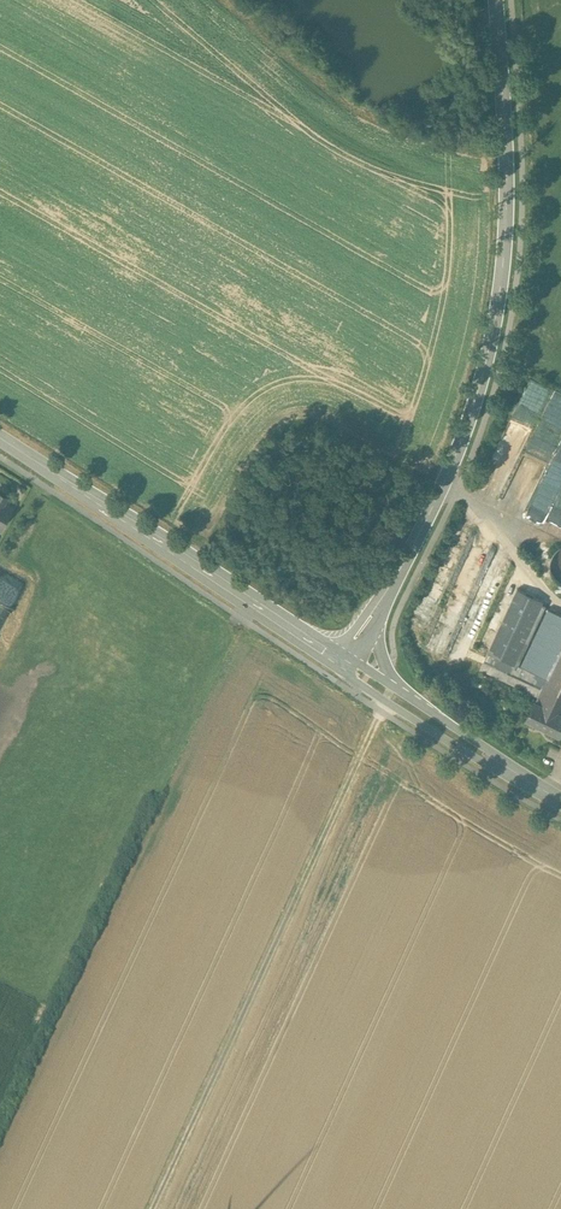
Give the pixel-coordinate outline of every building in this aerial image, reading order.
[(11,506),(3,502),(7,496),(0,492),(0,527),(11,506)] [(557,551),(552,558),(551,566),(552,574),(557,581),(560,584),(560,548),(557,551)] [(517,589),(488,650),(514,662),(542,601),(517,589)] [(554,622),(531,670),(546,677),(538,695),(536,700),(560,712),(560,625),(554,622)] [(514,662),(488,650),(480,667),(538,695),(546,677),(514,662)] [(535,700),(527,717),(560,733),(560,712),(536,700),(535,700)]
